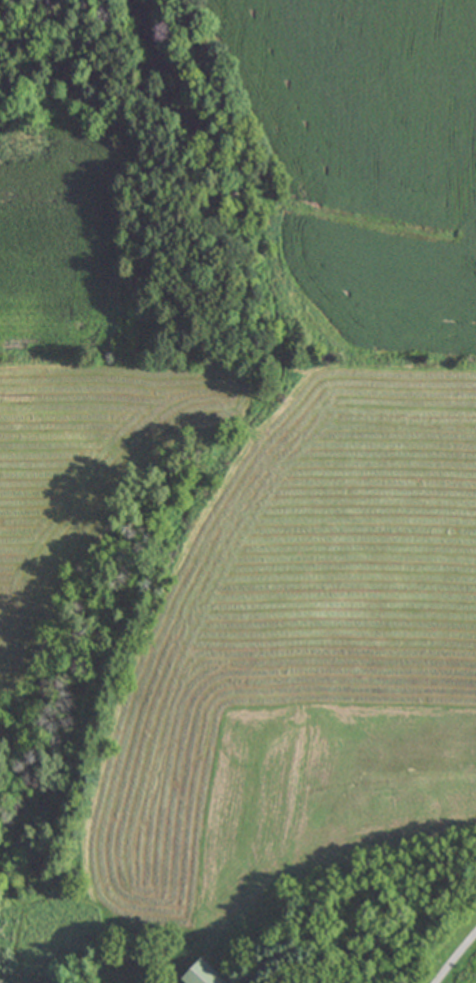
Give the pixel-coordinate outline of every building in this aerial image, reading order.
[(196,959),(175,980),(178,982),(221,982),(196,959)]
